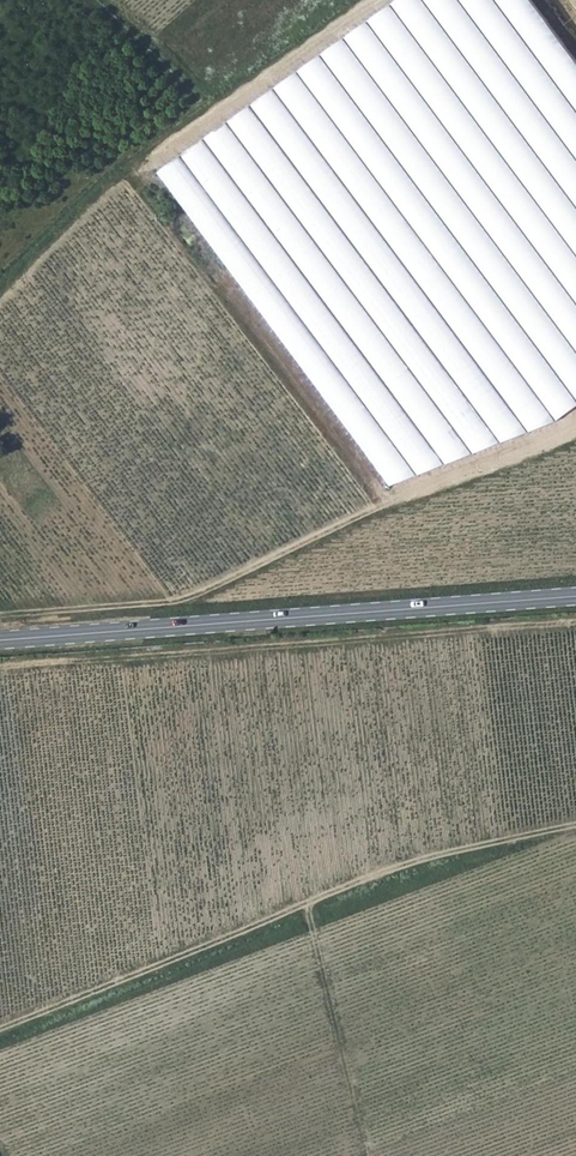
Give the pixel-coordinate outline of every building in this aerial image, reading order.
[(163,174),(390,486),(555,422),(575,407),(575,57),(534,0),(403,0),(163,174)]
